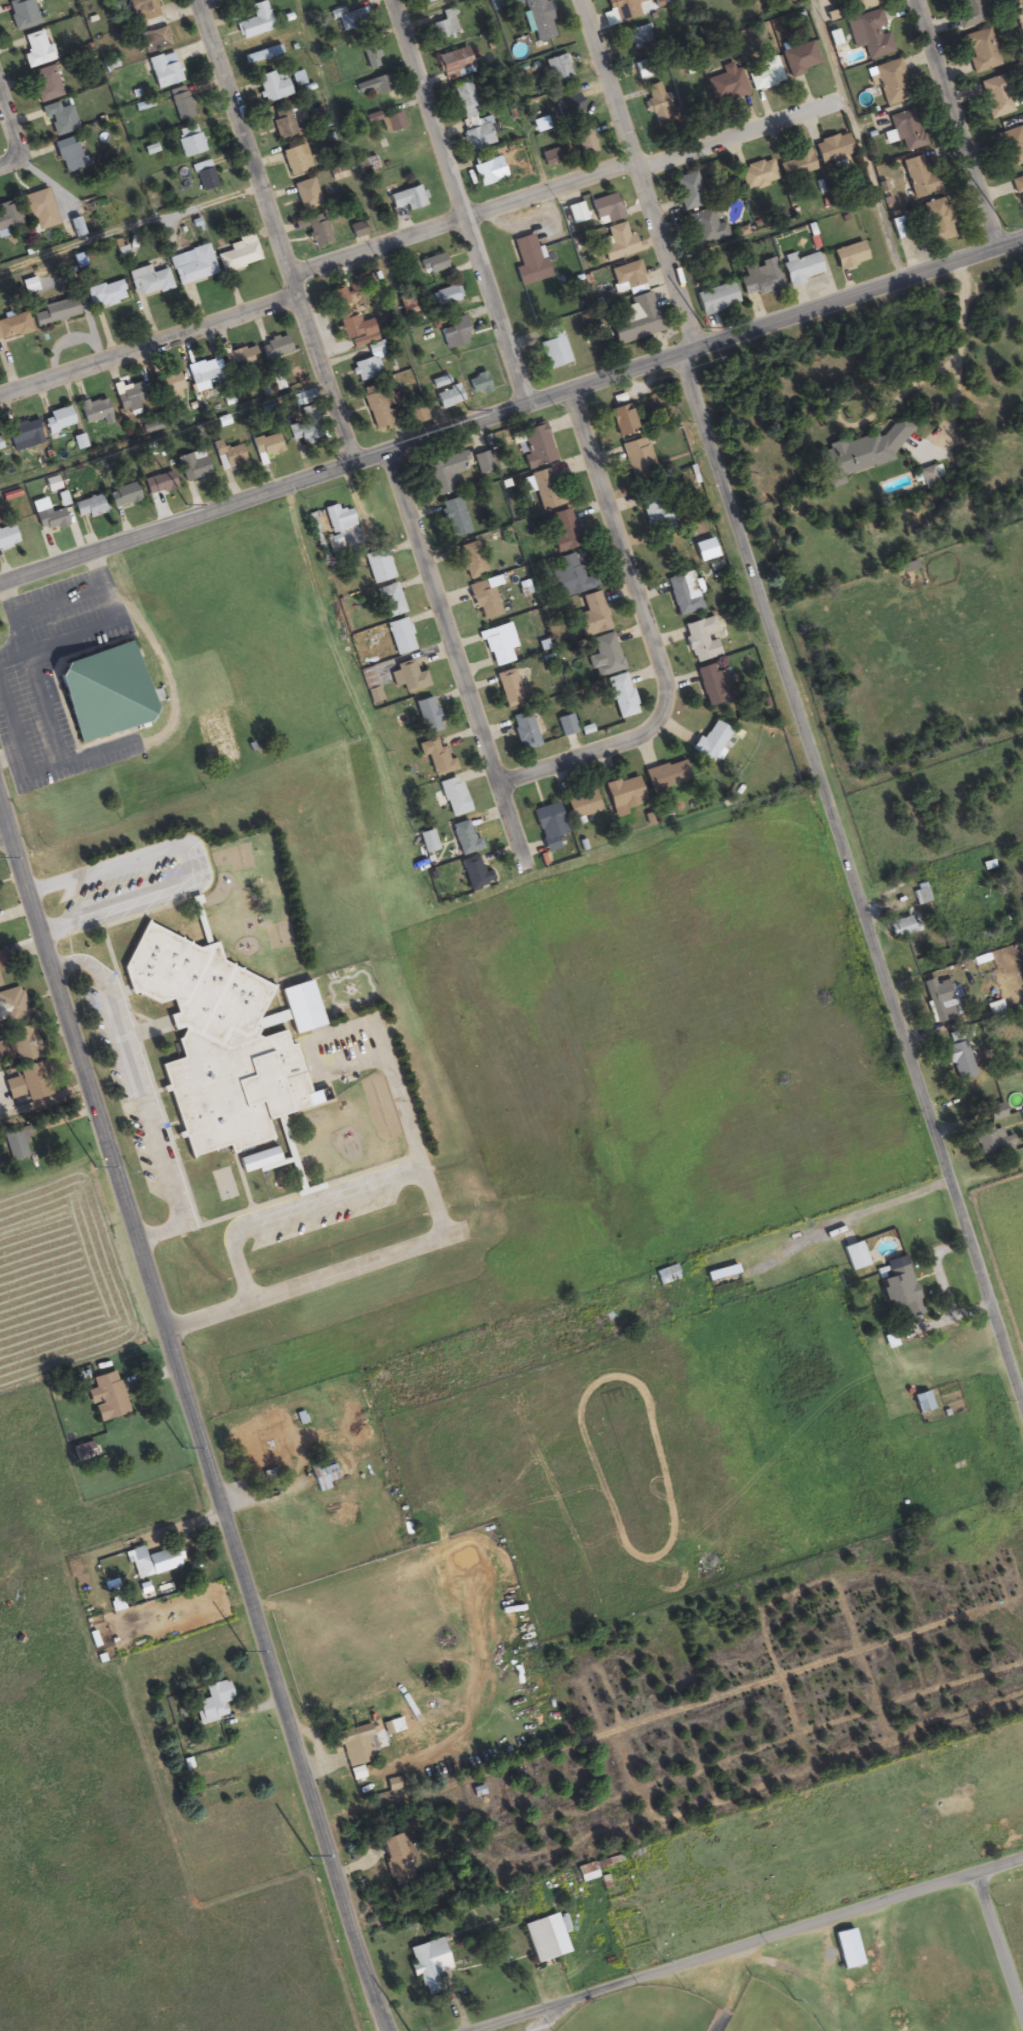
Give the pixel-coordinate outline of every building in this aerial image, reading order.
[(30,0),(18,0),(5,5),(15,33),(39,24),(30,0)] [(134,24),(146,21),(149,32),(138,35),(144,55),(170,47),(165,27),(162,28),(155,0),(127,0),(134,24)] [(544,0),(523,0),(535,44),(555,38),(544,0)] [(614,23),(638,16),(634,0),(607,0),(614,23)] [(847,16),(877,6),(875,0),(841,0),(847,16)] [(983,25),(976,0),(952,0),(956,14),(954,14),(958,31),(983,25)] [(253,20),(236,23),(239,39),(273,32),(266,2),(249,5),(253,20)] [(369,22),(365,9),(338,18),(343,31),(369,22)] [(432,25),(436,39),(459,33),(452,9),(441,12),(443,22),(432,25)] [(853,50),(862,48),(866,61),(892,54),(881,11),(845,20),(853,50)] [(624,49),(651,45),(649,27),(622,30),(624,49)] [(990,30),(962,36),(971,75),(999,68),(990,30)] [(27,70),(53,61),(42,31),(23,38),(28,54),(22,56),(27,70)] [(789,77),(820,66),(812,42),(780,52),(789,77)] [(367,70),(383,66),(377,44),(361,48),(367,70)] [(242,58),(246,68),(284,55),(280,45),(242,58)] [(470,72),(464,49),(436,57),(442,79),(470,72)] [(147,60),(155,90),(181,82),(172,53),(147,60)] [(572,79),(566,55),(545,60),(552,84),(572,79)] [(753,91),(783,82),(776,57),(759,62),(762,70),(748,74),(753,91)] [(874,66),(883,108),(909,102),(899,61),(874,66)] [(747,93),(737,62),(721,67),(723,74),(706,80),(714,104),(747,93)] [(62,96),(51,66),(33,73),(38,89),(33,90),(38,105),(62,96)] [(266,105),(292,94),(280,68),(255,79),(266,105)] [(1013,113),(1001,76),(979,84),(991,120),(1013,113)] [(376,90),(377,95),(390,92),(387,77),(355,85),(357,95),(376,90)] [(462,120),(481,115),(471,82),(452,87),(462,120)] [(650,101),(645,103),(654,125),(672,118),(659,82),(645,88),(650,101)] [(565,94),(566,98),(556,102),(563,118),(584,109),(575,89),(565,94)] [(179,122),(193,117),(184,90),(169,95),(179,122)] [(70,107),(59,110),(57,104),(40,109),(44,120),(48,119),(54,138),(77,131),(70,107)] [(280,141),(297,134),(287,109),(270,116),(280,141)] [(900,154),(925,147),(915,110),(890,116),(900,154)] [(389,134),(406,128),(401,112),(383,118),(389,134)] [(462,133),(469,152),(495,143),(487,121),(477,125),(478,127),(462,133)] [(206,152),(197,125),(174,133),(184,160),(206,152)] [(1007,170),(1022,165),(1022,127),(995,136),(1007,170)] [(574,134),(581,157),(597,152),(589,128),(574,134)] [(846,133),(812,143),(819,166),(853,156),(846,133)] [(81,145),(60,145),(59,171),(80,172),(81,145)] [(309,170),(301,145),(280,152),(289,177),(309,170)] [(815,171),(808,148),(793,152),(794,159),(778,164),(782,180),(815,171)] [(940,191),(934,172),(926,175),(920,156),(901,162),(914,200),(940,191)] [(472,166),(479,188),(506,179),(499,157),(472,166)] [(360,173),(376,169),(373,158),(357,162),(360,173)] [(744,192),(778,180),(770,159),(737,171),(744,192)] [(218,187),(210,161),(192,166),(200,193),(218,187)] [(683,212),(703,205),(692,173),(672,180),(683,212)] [(1021,212),(1022,211),(1022,177),(1011,181),(1021,212)] [(301,212),(321,205),(311,179),(291,186),(301,212)] [(427,205),(420,185),(387,197),(394,216),(406,212),(427,205)] [(58,226),(47,190),(19,198),(27,224),(33,222),(36,232),(58,226)] [(624,217),(613,193),(589,204),(599,227),(624,217)] [(953,239),(943,199),(919,205),(930,245),(953,239)] [(23,230),(15,201),(0,205),(0,237),(23,230)] [(561,210),(566,227),(587,220),(582,203),(561,210)] [(686,216),(694,246),(726,237),(719,207),(686,216)] [(311,247),(330,242),(323,215),(304,219),(311,247)] [(607,265),(638,252),(625,222),(606,230),(609,239),(598,243),(607,265)] [(363,234),(359,223),(348,227),(353,238),(363,234)] [(550,278),(544,258),(541,259),(533,234),(512,240),(520,267),(513,269),(519,287),(550,278)] [(260,262),(253,239),(228,246),(230,252),(217,255),(222,273),(260,262)] [(867,262),(861,242),(831,252),(838,272),(867,262)] [(169,257),(177,286),(216,275),(208,246),(169,257)] [(823,275),(815,254),(795,260),(793,254),(779,258),(788,286),(823,275)] [(420,272),(445,273),(445,257),(420,257),(420,272)] [(781,288),(773,259),(742,267),(745,278),(738,280),(744,299),(781,288)] [(646,284),(639,261),(609,270),(616,293),(646,284)] [(128,273),(135,299),(172,289),(167,269),(146,275),(144,268),(128,273)] [(25,295),(37,291),(33,279),(21,283),(25,295)] [(127,301),(121,280),(87,290),(93,310),(127,301)] [(701,316),(738,305),(731,283),(694,294),(701,316)] [(435,308),(461,300),(456,284),(430,293),(435,308)] [(343,343),(374,335),(370,316),(351,321),(343,287),(330,290),(343,343)] [(630,298),(631,304),(616,308),(620,322),(608,325),(614,346),(661,332),(650,292),(630,298)] [(41,308),(42,313),(32,316),(36,329),(80,316),(75,298),(41,308)] [(25,313),(0,320),(0,342),(31,333),(25,313)] [(446,319),(447,329),(440,330),(442,348),(467,345),(464,317),(446,319)] [(542,330),(546,341),(538,343),(546,369),(570,362),(559,325),(542,330)] [(262,359),(290,354),(287,337),(259,343),(262,359)] [(223,355),(229,373),(258,363),(252,345),(223,355)] [(351,362),(356,382),(383,375),(377,355),(351,362)] [(223,377),(218,357),(186,366),(191,386),(223,377)] [(154,379),(162,400),(185,391),(177,370),(154,379)] [(467,379),(472,397),(490,391),(484,373),(467,379)] [(145,381),(114,393),(122,415),(138,409),(136,404),(151,398),(145,381)] [(393,407),(385,384),(360,393),(373,430),(391,424),(386,409),(393,407)] [(439,411),(465,402),(458,385),(433,394),(439,411)] [(294,407),(314,401),(310,389),(290,396),(294,407)] [(78,405),(84,427),(111,419),(104,397),(78,405)] [(422,404),(407,410),(412,425),(427,419),(422,404)] [(618,438),(636,431),(625,404),(607,411),(618,438)] [(288,442),(317,441),(316,407),(301,408),(301,425),(287,425),(288,442)] [(42,416),(47,433),(74,426),(69,409),(42,416)] [(31,437),(39,436),(37,421),(6,427),(11,453),(33,449),(31,437)] [(554,461),(542,423),(519,430),(527,454),(521,456),(525,469),(554,461)] [(816,451),(825,483),(894,463),(889,446),(911,440),(906,423),(875,432),(875,434),(816,451)] [(262,457),(282,452),(277,433),(250,440),(256,463),(264,462),(262,457)] [(621,445),(632,481),(656,473),(644,437),(621,445)] [(245,464),(240,444),(222,449),(220,441),(211,443),(219,471),(245,464)] [(472,456),(479,475),(494,469),(487,450),(472,456)] [(426,462),(435,496),(454,491),(451,482),(458,480),(456,472),(469,469),(465,452),(426,462)] [(177,457),(182,481),(209,476),(206,458),(191,461),(190,455),(177,457)] [(556,488),(550,468),(529,475),(541,512),(568,503),(562,486),(556,488)] [(142,480),(147,496),(175,488),(170,472),(142,480)] [(140,500),(135,483),(106,492),(111,510),(140,500)] [(642,495),(645,532),(670,529),(667,493),(642,495)] [(78,521),(104,511),(98,495),(72,505),(78,521)] [(466,535),(463,499),(442,500),(445,537),(466,535)] [(32,507),(40,533),(67,524),(62,508),(42,514),(39,504),(32,507)] [(352,509),(337,510),(337,506),(325,507),(327,530),(353,529),(352,509)] [(555,554),(581,546),(570,507),(551,513),(558,536),(551,539),(555,554)] [(18,543),(11,524),(0,528),(0,550),(18,543)] [(466,580),(485,575),(476,541),(456,547),(466,580)] [(393,578),(384,548),(362,554),(371,584),(393,578)] [(550,572),(558,599),(597,588),(594,575),(582,579),(574,553),(556,559),(559,570),(550,572)] [(664,580),(676,616),(702,608),(690,571),(664,580)] [(500,616),(489,580),(469,586),(479,622),(500,616)] [(374,590),(384,619),(405,613),(396,583),(374,590)] [(598,591),(580,597),(585,612),(574,616),(581,638),(610,628),(598,591)] [(681,625),(692,663),(720,656),(716,640),(707,642),(705,634),(716,631),(712,617),(681,625)] [(393,655),(413,651),(407,618),(387,623),(393,655)] [(513,638),(508,623),(480,633),(492,670),(512,664),(504,641),(513,638)] [(623,670),(611,633),(591,640),(596,654),(587,657),(594,679),(623,670)] [(150,722),(128,642),(52,664),(74,743),(150,722)] [(401,686),(404,694),(429,686),(424,671),(416,673),(412,661),(388,669),(394,688),(401,686)] [(720,687),(726,686),(724,670),(713,671),(712,665),(697,668),(703,705),(722,702),(720,687)] [(494,675),(505,708),(523,702),(512,669),(494,675)] [(604,680),(617,720),(638,714),(625,673),(604,680)] [(422,734),(441,730),(433,696),(414,701),(422,734)] [(520,751),(539,746),(529,711),(510,717),(520,751)] [(577,732),(571,714),(556,719),(561,737),(577,732)] [(731,732),(714,721),(701,739),(698,737),(689,749),(710,763),(731,732)] [(420,758),(427,756),(433,777),(455,771),(451,757),(447,759),(444,746),(437,748),(435,739),(416,744),(420,758)] [(649,793),(684,782),(677,761),(643,771),(649,793)] [(449,818),(469,812),(458,776),(438,782),(449,818)] [(605,783),(611,815),(644,808),(637,776),(605,783)] [(601,810),(593,790),(565,800),(572,821),(601,810)] [(531,810),(543,853),(558,848),(554,837),(565,833),(557,803),(531,810)] [(450,859),(483,849),(479,838),(473,840),(467,820),(450,826),(457,848),(448,851),(450,859)] [(437,850),(433,830),(419,834),(423,853),(437,850)] [(467,891),(493,884),(490,871),(481,873),(476,857),(459,861),(467,891)] [(911,890),(917,907),(932,902),(926,885),(911,890)] [(888,923),(893,940),(920,932),(915,915),(888,923)] [(189,1154),(236,1160),(240,1171),(289,1168),(286,1116),(328,1100),(324,1089),(310,1094),(287,1033),(260,1034),(260,1032),(285,1022),(329,1043),(306,980),(280,990),(281,1012),(257,1020),(273,986),(223,963),(215,942),(199,948),(143,922),(121,970),(132,1001),(173,999),(174,1014),(166,1017),(171,1031),(178,1030),(179,1058),(156,1067),(189,1154)] [(933,972),(929,959),(915,962),(919,976),(933,972)] [(922,982),(933,1023),(958,1017),(950,982),(933,987),(932,980),(922,982)] [(1,1028),(28,1020),(19,987),(0,993),(0,1025),(1,1028)] [(14,1065),(38,1059),(29,1025),(5,1032),(14,1065)] [(975,1077),(966,1041),(945,1047),(953,1082),(975,1077)] [(51,1098),(41,1062),(17,1068),(19,1077),(4,1082),(8,1098),(25,1093),(29,1105),(51,1098)] [(991,1122),(1005,1116),(999,1104),(986,1110),(991,1122)] [(1002,1148),(1004,1154),(1015,1150),(1011,1136),(1003,1138),(1000,1129),(992,1131),(991,1125),(972,1130),(978,1154),(1002,1148)] [(28,1157),(20,1128),(2,1133),(10,1162),(28,1157)] [(848,1272),(866,1266),(859,1242),(841,1248),(848,1272)] [(741,1288),(735,1265),(705,1274),(711,1297),(741,1288)] [(920,1314),(909,1271),(878,1280),(887,1310),(898,1307),(902,1320),(920,1314)] [(127,1414),(116,1371),(91,1378),(94,1389),(87,1391),(96,1423),(127,1414)] [(917,1414),(933,1410),(927,1392),(912,1396),(917,1414)] [(331,1491),(330,1480),(338,1480),(337,1466),(314,1468),(315,1491),(331,1491)] [(145,1556),(143,1548),(128,1552),(136,1580),(182,1568),(176,1548),(145,1556)] [(199,1724),(226,1718),(222,1702),(231,1700),(226,1681),(204,1686),(207,1699),(194,1702),(199,1724)] [(347,1768),(375,1761),(366,1725),(338,1733),(347,1768)] [(377,1841),(387,1872),(408,1866),(399,1834),(377,1841)] [(575,1869),(580,1884),(598,1878),(593,1863),(575,1869)] [(522,1925),(534,1964),(557,1957),(545,1918),(522,1925)] [(841,1970),(862,1966),(854,1929),(833,1934),(841,1970)] [(436,1974),(450,1970),(441,1939),(407,1948),(419,1990),(439,1984),(436,1974)]
